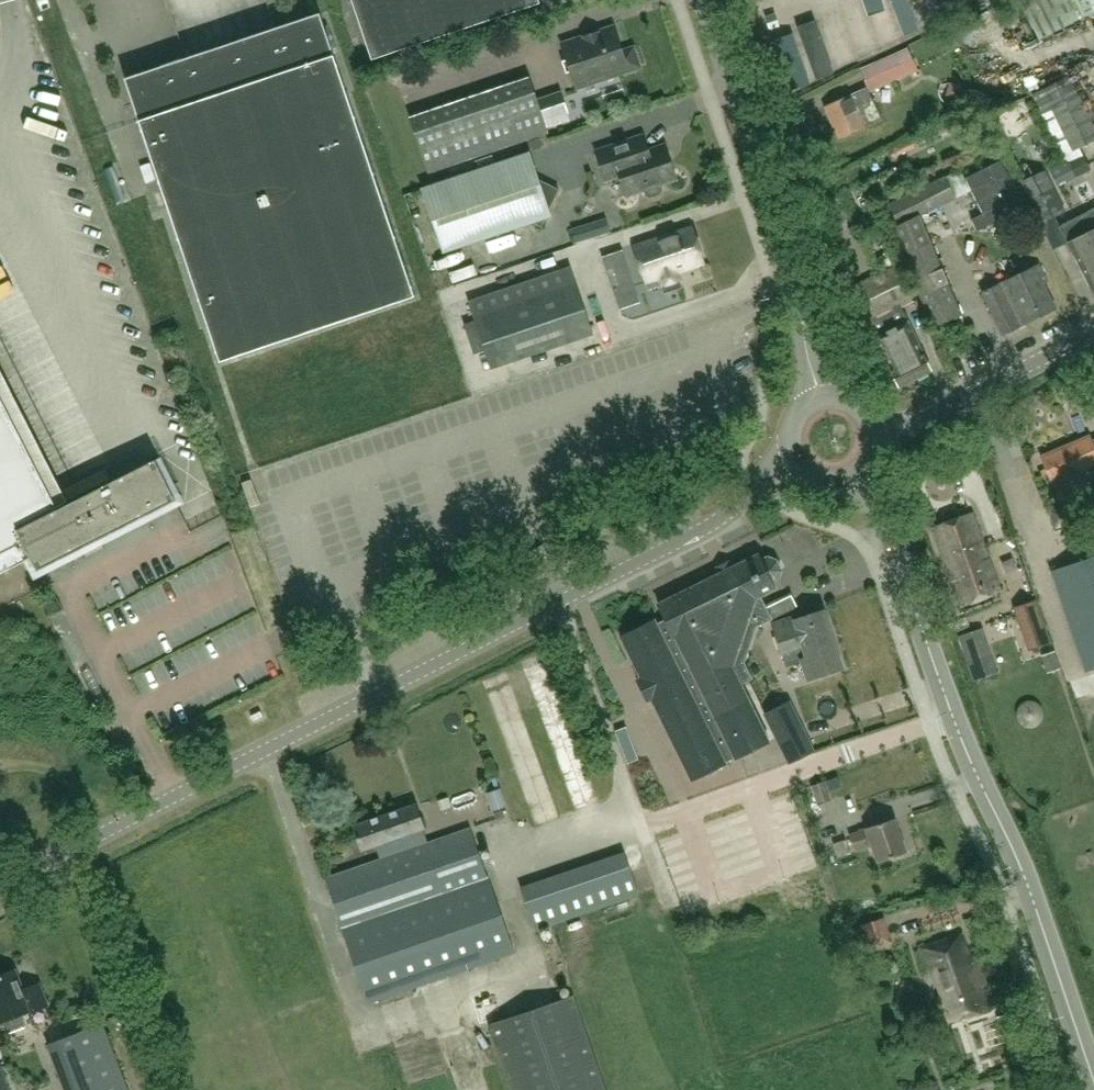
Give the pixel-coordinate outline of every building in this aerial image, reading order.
[(371,62),(539,5),(538,0),(350,0),(371,62)] [(1018,2),(1039,41),(1093,13),(1093,0),(1021,0),(1018,2)] [(319,15),(124,81),(220,364),(415,298),(319,15)] [(776,54),(792,51),(788,27),(771,30),(776,54)] [(622,54),(613,28),(561,46),(576,89),(633,70),(636,63),(634,55),(627,52),(622,54)] [(868,89),(867,89),(824,109),(839,141),(882,122),(869,94),(919,72),(908,50),(859,71),(868,89)] [(1032,94),(1066,162),(1084,153),(1082,148),(1093,142),(1093,127),(1069,78),(1032,94)] [(937,95),(951,99),(956,85),(943,80),(937,95)] [(547,134),(530,83),(411,123),(428,174),(547,134)] [(955,117),(943,123),(919,135),(924,145),(948,133),(947,131),(959,125),(955,117)] [(539,138),(529,141),(533,151),(542,148),(539,138)] [(887,151),(892,161),(915,149),(910,139),(887,151)] [(629,141),(595,153),(605,182),(618,177),(625,198),(643,192),(645,197),(649,199),(659,196),(661,192),(659,187),(675,181),(664,147),(634,157),(629,141)] [(529,155),(424,190),(445,254),(533,224),(541,228),(545,220),(550,218),(548,213),(559,191),(538,181),(529,155)] [(1047,171),(1021,183),(1041,223),(1066,211),(1047,171)] [(931,245),(921,218),(956,200),(944,177),(888,206),(889,208),(879,212),(889,231),(892,230),(933,327),(961,316),(931,245)] [(1076,221),(1090,248),(1093,246),(1093,211),(1076,221)] [(594,221),(572,228),(576,243),(598,236),(594,221)] [(1076,221),(1060,229),(1068,244),(1093,292),(1093,246),(1090,248),(1076,221)] [(691,229),(632,249),(641,276),(655,271),(663,294),(681,289),(676,274),(703,265),(691,229)] [(603,257),(615,292),(634,285),(623,250),(603,257)] [(1038,266),(982,295),(1004,336),(1056,309),(1042,284),(1046,282),(1038,266)] [(470,301),(493,368),(593,334),(570,267),(470,301)] [(906,365),(915,381),(931,372),(899,309),(913,302),(896,267),(875,277),(887,303),(891,312),(885,314),(887,318),(884,320),(886,324),(886,323),(897,345),(896,345),(906,365)] [(887,303),(875,277),(852,289),(876,338),(875,339),(899,389),(915,381),(906,365),(896,345),(897,345),(886,323),(886,324),(884,320),(887,318),(885,314),(891,312),(887,303)] [(58,509),(0,395),(0,574),(31,558),(38,570),(176,500),(155,459),(58,509)] [(1079,472),(1093,465),(1093,450),(1089,438),(1041,459),(1052,484),(1054,483),(1061,501),(1087,490),(1079,472)] [(973,514),(934,527),(961,607),(1000,594),(973,514)] [(548,558),(542,546),(525,554),(532,567),(548,558)] [(720,575),(658,602),(664,617),(624,634),(686,778),(733,757),(767,743),(742,685),(760,677),(753,661),(741,633),(772,620),(761,595),(774,590),(771,583),(780,579),(777,572),(773,562),(770,556),(759,560),(757,556),(729,568),(727,563),(716,567),(720,575)] [(1052,573),(1086,670),(1093,668),(1093,558),(1052,573)] [(59,608),(54,598),(44,603),(49,613),(59,608)] [(1036,606),(1015,612),(1028,654),(1049,648),(1036,606)] [(789,619),(772,625),(787,667),(803,662),(809,680),(843,669),(823,611),(790,622),(789,619)] [(989,655),(981,629),(960,636),(968,662),(974,680),(995,673),(989,655)] [(1043,656),(1048,672),(1061,667),(1055,651),(1043,656)] [(763,681),(764,705),(783,705),(783,680),(763,681)] [(1035,713),(1030,697),(1013,702),(1018,718),(1035,713)] [(814,751),(796,716),(773,727),(790,763),(814,751)] [(577,756),(557,761),(568,802),(589,796),(577,756)] [(832,801),(826,783),(811,786),(817,805),(832,801)] [(482,789),(488,808),(501,804),(496,785),(482,789)] [(417,831),(425,829),(416,805),(353,827),(362,851),(377,846),(382,859),(327,878),(369,1003),(513,953),(471,829),(422,846),(417,831)] [(866,831),(851,836),(856,852),(871,847),(876,863),(906,853),(895,819),(865,829),(866,831)] [(623,853),(521,888),(536,931),(638,896),(623,853)] [(854,928),(864,957),(892,947),(890,944),(892,943),(883,918),(854,928)] [(962,934),(922,948),(948,1023),(988,1010),(981,989),(986,987),(977,960),(969,955),(962,934)] [(2,1022),(7,1035),(26,1028),(21,1016),(50,1004),(41,982),(25,989),(16,969),(0,976),(0,1023),(2,1022)] [(488,1026),(509,1089),(602,1089),(572,999),(488,1026)] [(1018,1028),(1014,1020),(1012,1014),(996,1017),(998,1024),(1005,1043),(1029,1036),(1026,1026),(1018,1028)] [(121,1073),(103,1024),(49,1045),(67,1089),(76,1089),(121,1073)] [(121,1073),(76,1089),(128,1089),(121,1073)]
